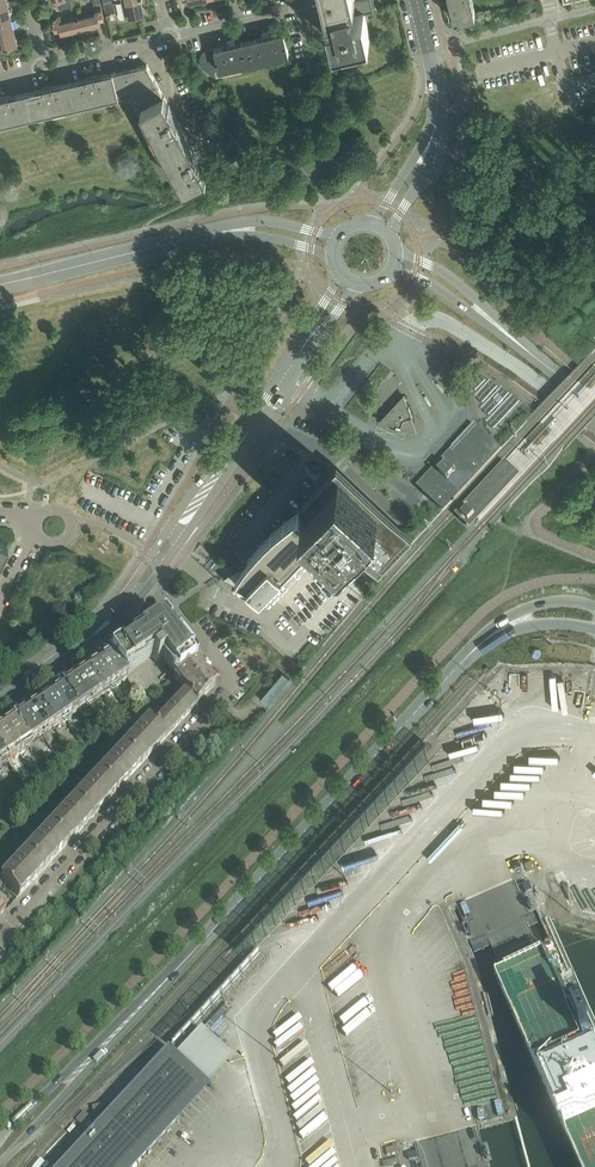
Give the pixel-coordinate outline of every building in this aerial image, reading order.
[(9,6),(7,0),(0,0),(0,8),(9,6)] [(144,14),(141,0),(130,0),(122,2),(126,18),(144,14)] [(330,18),(329,18),(335,43),(370,34),(365,11),(374,9),(373,6),(372,0),(326,0),(330,18)] [(455,19),(476,15),(472,0),(450,0),(455,19)] [(114,4),(111,4),(105,6),(107,14),(116,12),(114,4)] [(0,8),(0,22),(12,19),(9,6),(0,8)] [(97,14),(79,18),(81,28),(100,24),(99,20),(104,18),(102,10),(96,11),(97,14)] [(81,28),(79,18),(60,22),(60,20),(54,21),(56,30),(61,29),(62,33),(81,28)] [(15,31),(12,19),(0,22),(0,35),(15,31)] [(18,45),(15,31),(0,35),(0,50),(18,45)] [(250,40),(255,62),(289,53),(284,32),(270,35),(269,31),(262,32),(263,37),(250,40)] [(215,48),(220,70),(255,62),(250,40),(236,43),(235,39),(228,40),(229,45),(215,48)] [(214,71),(216,70),(220,70),(215,48),(208,50),(203,53),(200,60),(202,66),(207,71),(214,71)] [(70,83),(75,106),(119,96),(132,93),(136,95),(142,107),(164,95),(147,65),(116,72),(113,73),(113,72),(96,77),(95,76),(87,78),(87,79),(70,83)] [(44,89),(27,93),(32,117),(75,106),(70,83),(52,87),(52,86),(44,88),(44,89)] [(27,93),(9,97),(9,96),(1,98),(1,99),(0,99),(0,124),(32,117),(27,93)] [(172,111),(164,95),(142,107),(164,147),(185,136),(177,120),(178,120),(173,111),(172,111)] [(164,147),(185,188),(207,176),(199,160),(194,151),(185,136),(164,147)] [(488,148),(474,144),(471,154),(485,158),(488,148)] [(405,395),(380,422),(391,425),(391,426),(402,429),(402,428),(408,429),(414,423),(412,417),(413,417),(409,406),(408,407),(408,406),(405,395)] [(423,489),(444,510),(502,448),(480,427),(423,489)] [(354,563),(360,556),(379,574),(413,538),(337,466),(303,502),(309,507),(302,514),(322,533),(354,563)] [(472,483),(457,498),(469,510),(463,516),(471,523),(476,518),(517,473),(510,466),(484,494),(472,483)] [(322,533),(302,514),(301,513),(299,510),(296,512),(293,515),(290,517),(286,520),(282,524),(276,529),(272,533),(266,539),(262,543),(256,550),(253,554),(248,560),(242,564),(223,577),(250,589),(252,587),(261,596),(322,533)] [(274,588),(265,597),(276,603),(287,608),(305,625),(313,633),(322,641),(368,593),(359,584),(353,578),(346,572),(316,544),(274,588)] [(119,647),(109,653),(110,654),(123,674),(150,656),(157,663),(161,660),(159,658),(162,657),(172,670),(176,675),(195,660),(192,656),(162,618),(131,639),(130,638),(125,641),(126,642),(124,643),(123,643),(118,646),(119,647)] [(87,669),(85,671),(102,696),(114,687),(127,679),(123,674),(110,654),(108,655),(106,655),(104,657),(103,658),(97,662),(91,666),(90,666),(87,668),(87,669)] [(174,678),(185,692),(196,706),(215,686),(195,660),(176,675),(164,685),(164,686),(174,678)] [(63,686),(61,687),(78,712),(102,696),(85,671),(84,671),(83,671),(79,674),(79,675),(67,683),(66,682),(63,685),(63,686)] [(290,678),(283,672),(260,699),(267,705),(290,678)] [(38,702),(37,703),(54,728),(78,712),(61,687),(60,688),(58,688),(55,690),(54,691),(43,699),(42,699),(39,701),(38,702)] [(196,706),(185,692),(152,728),(165,740),(196,706)] [(15,718),(13,719),(30,744),(54,728),(37,703),(35,704),(34,704),(31,706),(30,708),(19,715),(18,715),(15,717),(15,718)] [(6,760),(13,756),(15,759),(25,752),(23,749),(30,744),(13,719),(11,721),(10,720),(7,722),(7,724),(0,729),(0,751),(6,760)] [(141,766),(165,740),(152,728),(147,723),(123,749),(141,766)] [(141,766),(123,749),(98,775),(116,792),(141,766)] [(92,818),(116,792),(98,775),(74,802),(92,818)] [(373,825),(402,833),(407,818),(417,821),(422,806),(428,807),(432,792),(412,786),(412,787),(402,784),(398,799),(390,796),(385,813),(377,810),(373,825)] [(92,818),(74,802),(50,828),(67,845),(92,818)] [(43,871),(67,845),(50,828),(25,854),(43,871)] [(19,897),(43,871),(25,854),(1,880),(19,897)] [(531,860),(525,863),(530,874),(536,871),(531,860)] [(521,863),(514,866),(517,873),(524,870),(521,863)] [(529,883),(523,885),(526,893),(532,891),(529,883)] [(212,1088),(170,1049),(170,1050),(170,1051),(63,1166),(138,1166),(210,1089),(212,1089),(212,1088)] [(103,1105),(93,1107),(95,1114),(105,1112),(103,1105)] [(84,1112),(76,1120),(81,1125),(89,1117),(84,1112)] [(397,1147),(386,1150),(388,1156),(399,1153),(397,1147)] [(416,1153),(408,1155),(409,1161),(418,1159),(416,1153)]
